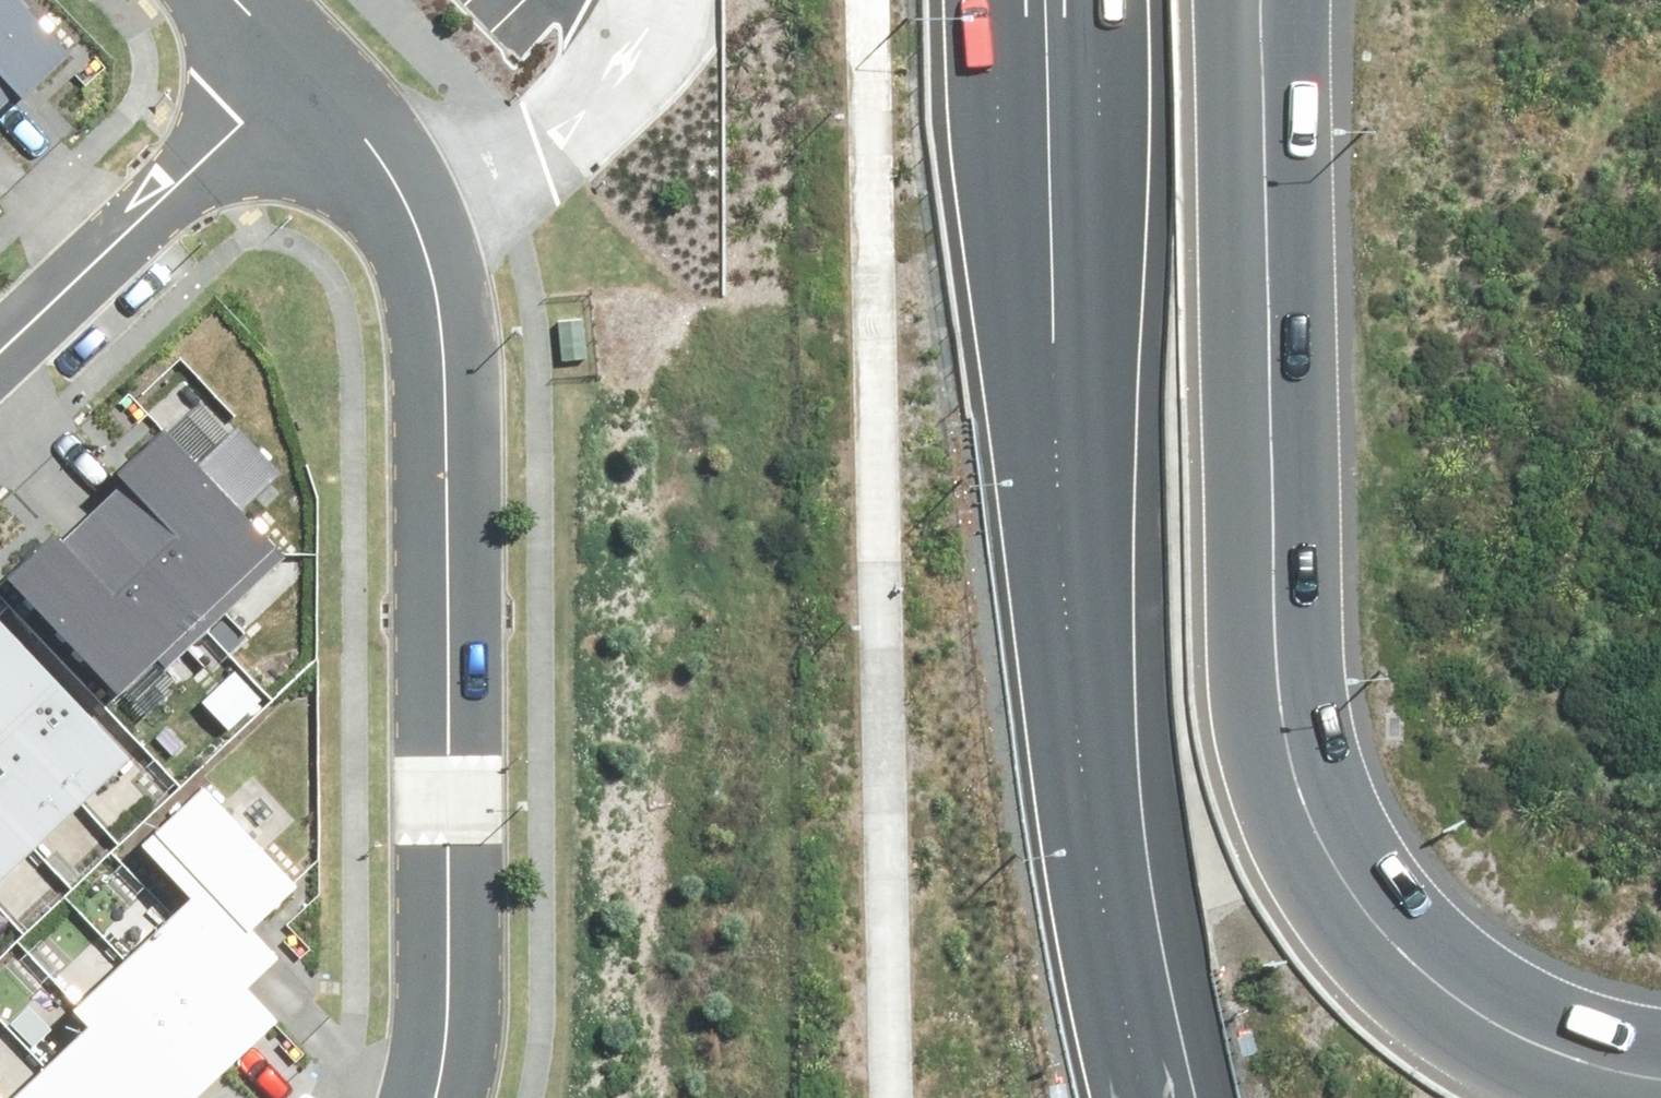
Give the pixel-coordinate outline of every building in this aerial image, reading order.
[(65,52),(17,0),(0,0),(0,113),(65,52)] [(199,466),(164,429),(115,474),(123,483),(93,511),(197,623),(277,549),(243,513),(281,477),(237,430),(199,466)] [(197,623),(93,511),(63,539),(55,530),(5,576),(117,697),(197,623)] [(71,776),(122,729),(0,598),(0,700),(71,776)] [(0,700),(0,796),(25,822),(71,776),(0,700)] [(177,902),(244,973),(277,942),(253,917),(298,876),(206,777),(148,831),(197,884),(177,902)] [(0,796),(0,846),(25,822),(0,796)] [(177,902),(131,946),(228,1049),(274,1006),(244,973),(177,902)] [(172,1097),(175,1097),(228,1049),(131,946),(77,997),(94,1015),(172,1097)] [(94,1015),(47,1058),(84,1097),(172,1097),(94,1015)] [(47,1058),(4,1097),(84,1097),(47,1058)]
